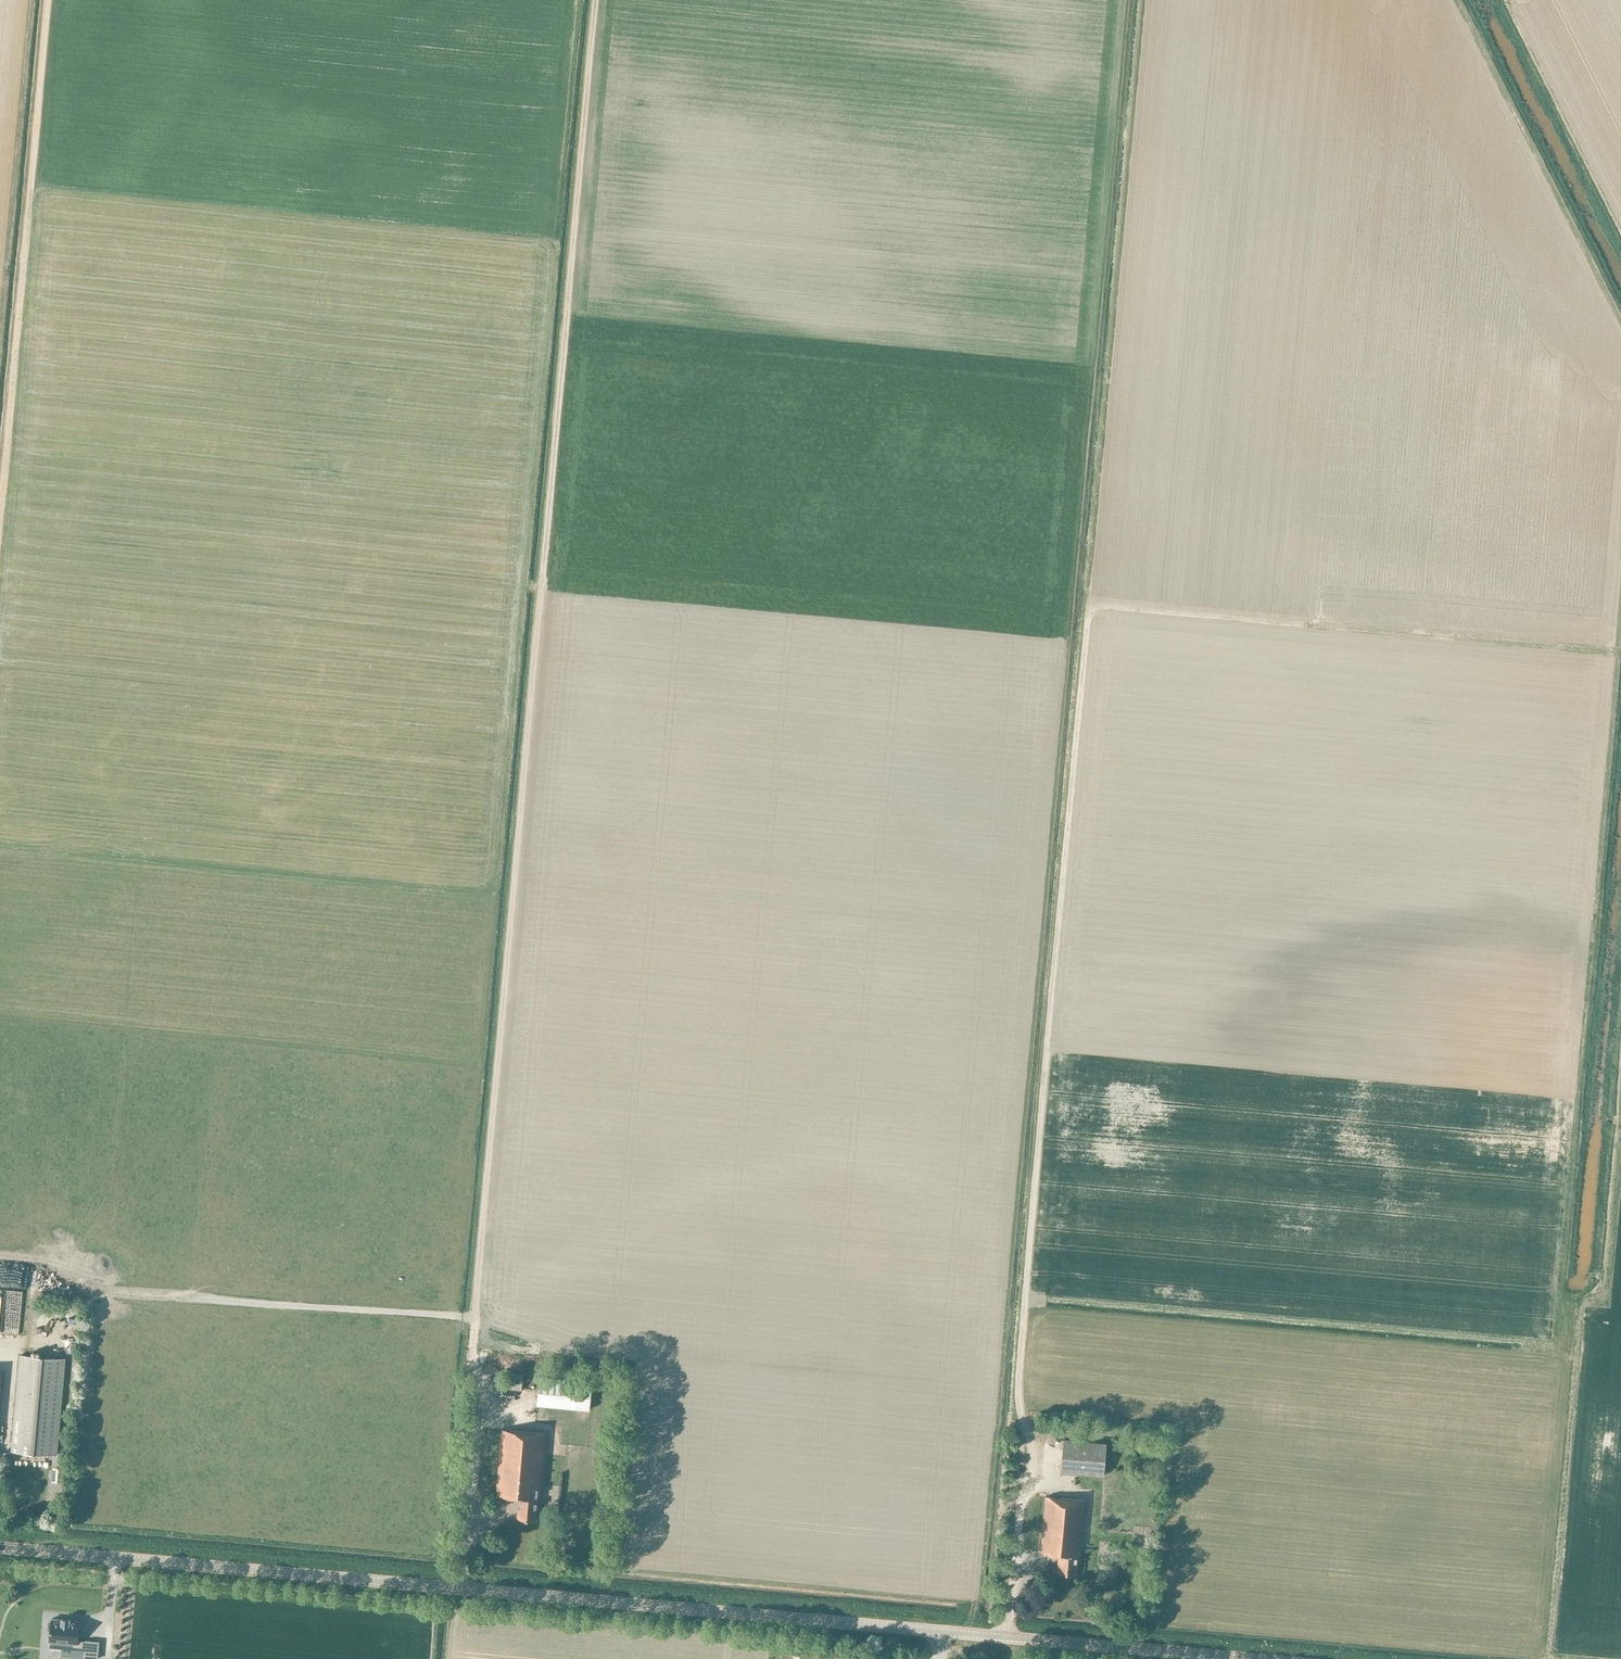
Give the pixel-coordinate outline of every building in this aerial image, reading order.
[(12,1451),(58,1455),(66,1359),(21,1354),(12,1451)] [(506,1388),(522,1390),(524,1373),(507,1371),(506,1388)] [(538,1404),(590,1408),(592,1380),(540,1375),(538,1404)] [(504,1391),(505,1399),(515,1398),(514,1390),(504,1391)] [(519,1518),(538,1520),(545,1436),(502,1432),(497,1494),(521,1496),(519,1518)] [(1063,1441),(1060,1472),(1104,1475),(1107,1444),(1063,1441)] [(1061,1576),(1078,1577),(1085,1501),(1047,1498),(1043,1553),(1063,1554),(1061,1576)] [(1104,1573),(1105,1564),(1094,1563),(1093,1572),(1104,1573)] [(49,1620),(48,1629),(51,1629),(50,1640),(51,1640),(50,1646),(62,1648),(62,1655),(84,1657),(97,1658),(99,1641),(86,1640),(86,1641),(78,1640),(80,1622),(80,1621),(79,1621),(69,1620),(69,1619),(70,1618),(68,1618),(68,1619),(69,1619),(68,1620),(63,1619),(63,1618),(63,1617),(62,1617),(62,1618),(62,1619),(53,1618),(51,1618),(51,1619),(51,1620),(49,1620)]
